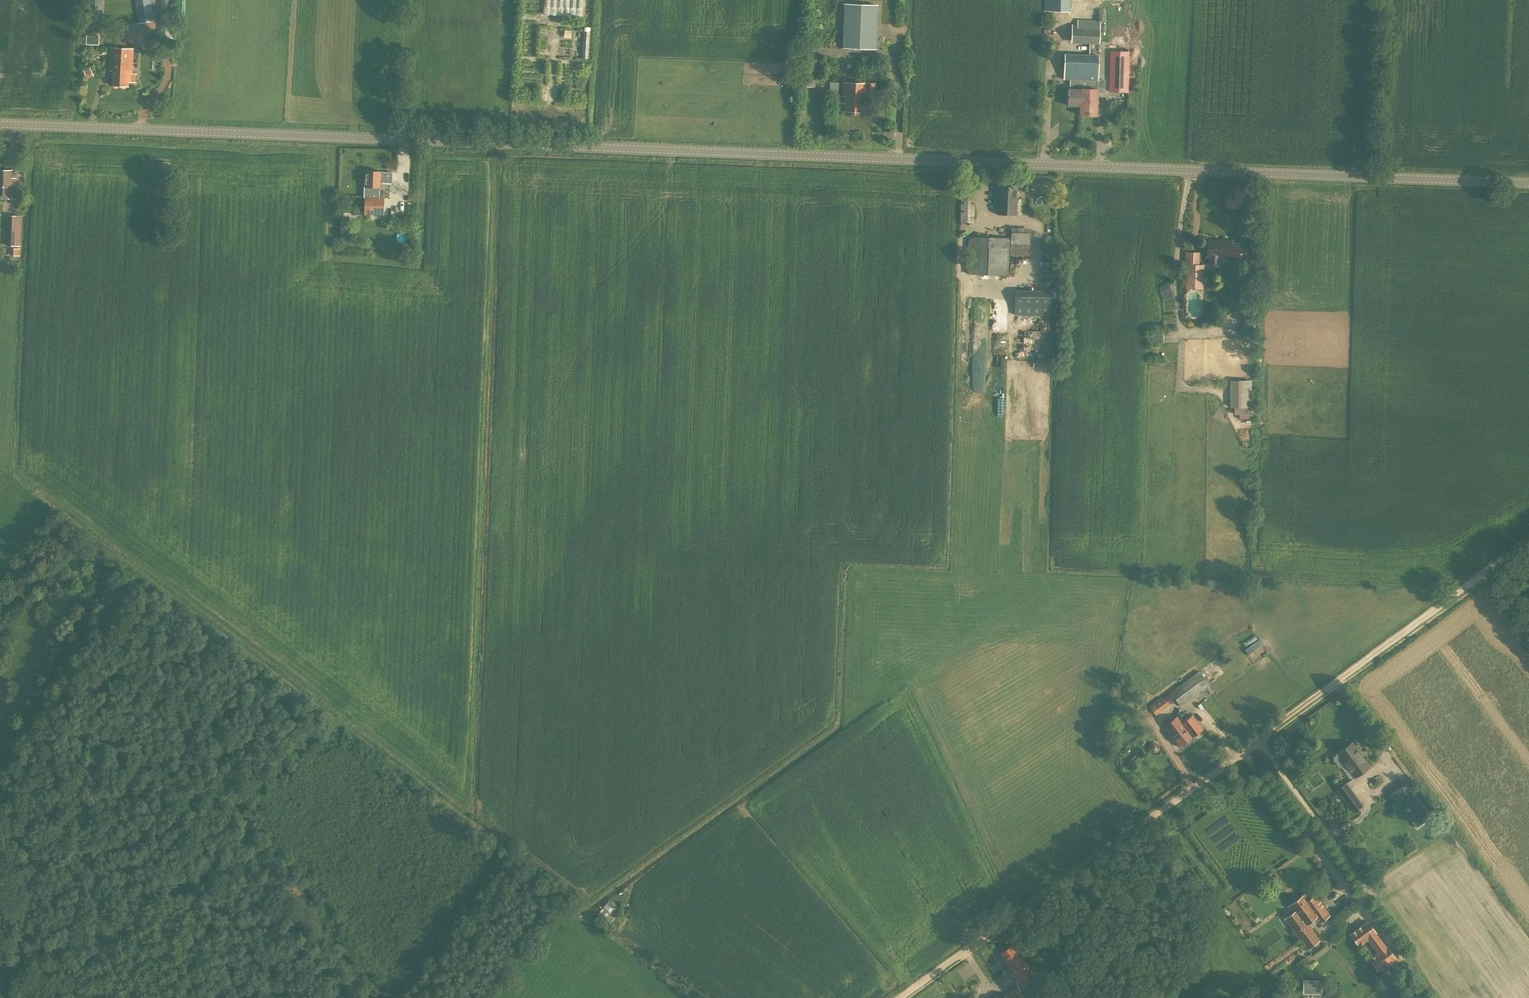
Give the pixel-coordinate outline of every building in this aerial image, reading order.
[(85,23),(103,24),(103,0),(87,0),(85,23)] [(138,22),(154,20),(151,0),(135,0),(138,22)] [(161,38),(173,38),(173,0),(161,0),(161,38)] [(543,14),(582,16),(583,0),(544,0),(543,14)] [(843,4),(842,47),(875,48),(877,5),(843,4)] [(1070,40),(1077,41),(1076,42),(1099,44),(1100,20),(1078,19),(1077,22),(1071,22),(1070,40)] [(86,44),(99,45),(99,35),(86,34),(86,44)] [(115,70),(117,48),(110,47),(109,71),(113,71),(112,85),(128,86),(128,78),(121,78),(122,71),(115,70)] [(133,48),(117,48),(115,70),(122,71),(121,78),(128,78),(129,74),(132,74),(133,48)] [(1110,51),(1109,91),(1128,92),(1129,51),(1110,51)] [(1068,105),(1080,106),(1080,105),(1087,106),(1087,96),(1088,96),(1088,80),(1098,81),(1099,55),(1064,54),(1064,80),(1073,80),(1073,89),(1068,89),(1068,105)] [(1080,105),(1080,106),(1080,115),(1097,115),(1097,89),(1098,81),(1088,80),(1088,96),(1087,96),(1087,106),(1080,105)] [(844,82),(843,95),(844,95),(843,111),(864,111),(864,96),(874,97),(874,83),(844,82)] [(0,170),(0,198),(15,198),(16,178),(12,178),(12,170),(0,170)] [(392,183),(393,173),(366,171),(364,197),(365,197),(364,214),(384,215),(384,197),(379,196),(380,182),(392,183)] [(997,214),(1016,215),(1018,181),(998,180),(997,214)] [(961,188),(960,222),(974,222),(974,203),(973,203),(973,188),(961,188)] [(7,245),(21,246),(22,215),(8,215),(7,245)] [(1010,255),(1029,256),(1030,228),(1011,227),(1010,255)] [(967,274),(1008,275),(1009,238),(968,236),(967,274)] [(1230,258),(1241,259),(1241,258),(1245,258),(1248,255),(1248,251),(1246,248),(1242,248),(1242,247),(1231,246),(1231,242),(1208,241),(1207,256),(1210,256),(1209,265),(1218,266),(1218,256),(1230,257),(1230,258)] [(1185,288),(1203,288),(1204,264),(1199,264),(1199,252),(1185,252),(1184,265),(1185,265),(1185,288)] [(1169,283),(1160,287),(1164,298),(1173,295),(1169,283)] [(1013,315),(1051,314),(1050,289),(1012,290),(1013,315)] [(1148,332),(1149,342),(1162,342),(1161,332),(1148,332)] [(1252,407),(1251,380),(1229,380),(1230,407),(1234,407),(1234,414),(1239,414),(1239,419),(1250,418),(1250,407),(1252,407)] [(1248,655),(1263,644),(1259,639),(1244,650),(1248,655)] [(1226,651),(1221,655),(1227,663),(1232,659),(1226,651)] [(1209,685),(1205,679),(1198,671),(1171,691),(1164,696),(1164,697),(1162,698),(1150,708),(1156,715),(1175,701),(1180,707),(1206,687),(1209,685)] [(1181,723),(1181,722),(1178,724),(1182,728),(1183,727),(1188,734),(1190,732),(1193,736),(1203,729),(1192,715),(1181,723)] [(1178,724),(1181,722),(1176,716),(1164,725),(1169,732),(1168,733),(1179,747),(1193,736),(1190,732),(1188,734),(1183,727),(1182,728),(1178,724)] [(1338,767),(1342,767),(1345,765),(1354,777),(1369,766),(1352,742),(1336,753),(1337,754),(1333,756),(1333,760),(1338,767)] [(1336,789),(1353,813),(1363,805),(1346,782),(1336,789)] [(1392,796),(1403,788),(1398,782),(1387,790),(1392,796)] [(1412,794),(1405,800),(1414,813),(1407,818),(1415,829),(1430,819),(1412,794)] [(1353,835),(1360,845),(1364,842),(1358,832),(1353,835)] [(1310,900),(1305,894),(1289,906),(1294,913),(1296,911),(1299,915),(1289,923),(1308,948),(1320,939),(1308,923),(1316,917),(1320,922),(1330,915),(1316,896),(1310,900)] [(597,913),(611,923),(621,909),(607,899),(597,913)] [(1367,919),(1349,933),(1359,946),(1367,940),(1377,953),(1368,959),(1378,972),(1396,958),(1367,919)] [(1007,965),(1012,972),(1027,961),(1021,953),(1020,954),(1013,945),(1001,953),(1008,964),(1007,965)] [(1027,961),(1012,972),(1022,986),(1033,978),(1039,987),(1047,981),(1035,964),(1031,967),(1027,961)] [(1003,994),(1006,997),(1009,997),(1021,990),(1017,985),(1003,994)]
